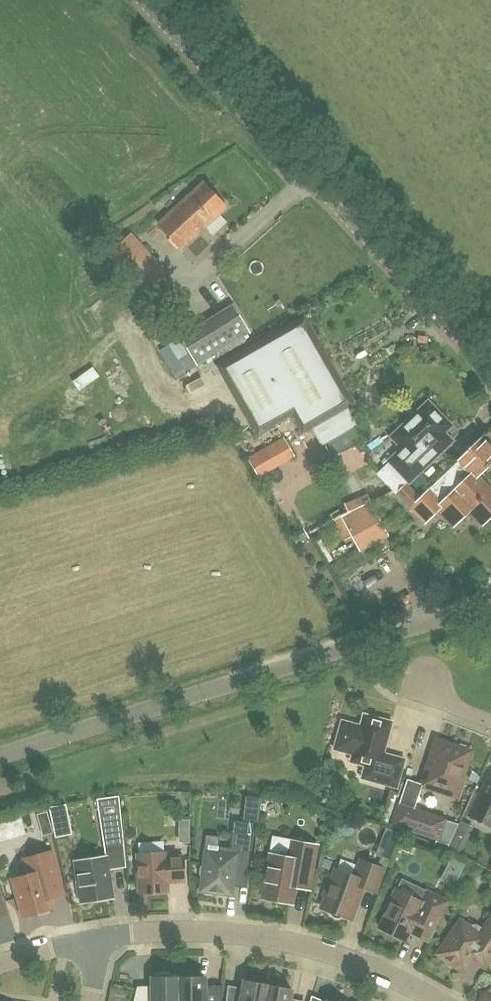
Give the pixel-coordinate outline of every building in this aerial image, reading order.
[(160,224),(182,248),(227,206),(205,183),(160,224)] [(167,271),(131,233),(108,255),(144,293),(167,271)] [(231,306),(180,336),(194,360),(245,331),(231,306)] [(257,437),(292,417),(302,434),(313,428),(322,444),(357,424),(348,408),(356,403),(305,315),(217,366),(257,437)] [(159,349),(176,376),(194,365),(177,338),(159,349)] [(391,460),(378,473),(397,492),(407,482),(409,480),(410,481),(453,441),(444,432),(452,425),(430,402),(402,428),(404,430),(395,438),(401,445),(388,457),(391,460)] [(270,444),(281,463),(294,456),(283,436),(270,444)] [(412,507),(426,522),(437,510),(442,510),(447,510),(460,497),(471,509),(479,517),(490,505),(490,489),(478,476),(490,463),(490,446),(488,443),(484,438),(482,437),(422,497),(412,507)] [(407,482),(397,492),(412,507),(422,497),(408,483),(407,482)] [(354,536),(380,521),(370,501),(342,514),(354,536)] [(303,529),(291,535),(296,544),(308,538),(303,529)] [(430,575),(438,583),(451,571),(444,563),(430,575)] [(352,753),(350,760),(366,765),(363,777),(397,787),(404,760),(383,754),(391,722),(364,715),(361,726),(346,722),(345,727),(343,729),(341,732),(340,732),(338,738),(339,738),(339,742),(339,743),(340,745),(339,749),(352,753)] [(422,783),(422,785),(441,791),(457,796),(461,784),(472,751),(469,750),(467,745),(461,743),(456,745),(437,739),(422,783)] [(482,790),(469,816),(490,827),(490,777),(490,776),(482,790)] [(243,817),(258,819),(260,795),(246,794),(243,817)] [(98,799),(105,849),(125,846),(119,796),(98,799)] [(437,838),(435,844),(448,848),(458,824),(445,820),(414,809),(416,804),(401,799),(393,823),(437,838)] [(73,834),(67,804),(50,807),(56,838),(73,834)] [(318,807),(317,814),(320,820),(327,821),(329,810),(318,807)] [(38,814),(40,825),(50,822),(47,812),(38,814)] [(200,867),(199,873),(203,878),(202,891),(232,894),(233,886),(247,887),(254,823),(234,820),(231,847),(226,846),(222,849),(222,852),(206,850),(204,863),(200,867)] [(179,826),(179,840),(190,840),(190,826),(179,826)] [(375,853),(388,858),(399,832),(387,827),(375,853)] [(271,854),(264,898),(292,903),(295,886),(309,889),(312,869),(317,845),(292,841),(274,838),(271,854)] [(454,838),(449,849),(461,854),(466,844),(454,838)] [(30,875),(13,879),(24,916),(36,913),(39,915),(47,912),(49,909),(53,908),(50,898),(64,894),(52,851),(25,859),(30,875)] [(166,858),(166,852),(138,854),(140,894),(168,892),(168,882),(186,881),(184,857),(166,858)] [(107,857),(76,862),(79,882),(78,885),(80,895),(81,898),(82,902),(113,897),(107,857)] [(447,866),(441,880),(454,886),(461,873),(465,864),(452,857),(447,866)] [(324,893),(327,896),(323,908),(331,911),(331,915),(335,918),(340,918),(343,916),(351,919),(363,887),(376,892),(385,869),(361,860),(356,872),(351,875),(337,870),(332,883),(328,883),(324,893)] [(472,862),(466,874),(473,877),(480,876),(484,868),(472,862)] [(391,905),(380,928),(405,940),(411,929),(417,932),(416,934),(430,941),(449,902),(427,892),(422,902),(397,889),(389,904),(391,905)] [(484,969),(490,959),(490,923),(486,930),(477,924),(473,924),(471,927),(461,921),(454,931),(450,932),(445,939),(447,941),(438,953),(463,971),(471,960),(484,969)] [(179,977),(170,977),(167,974),(159,974),(156,977),(153,977),(153,1000),(179,1000),(179,977)] [(189,977),(179,977),(179,1000),(205,1000),(205,977),(202,977),(199,974),(192,974),(189,977)] [(269,985),(259,983),(258,980),(250,978),(248,981),(245,981),(241,1000),(266,1000),(269,985)] [(279,987),(269,985),(266,1000),(290,1000),(292,990),(289,989),(288,986),(281,984),(279,987)]
